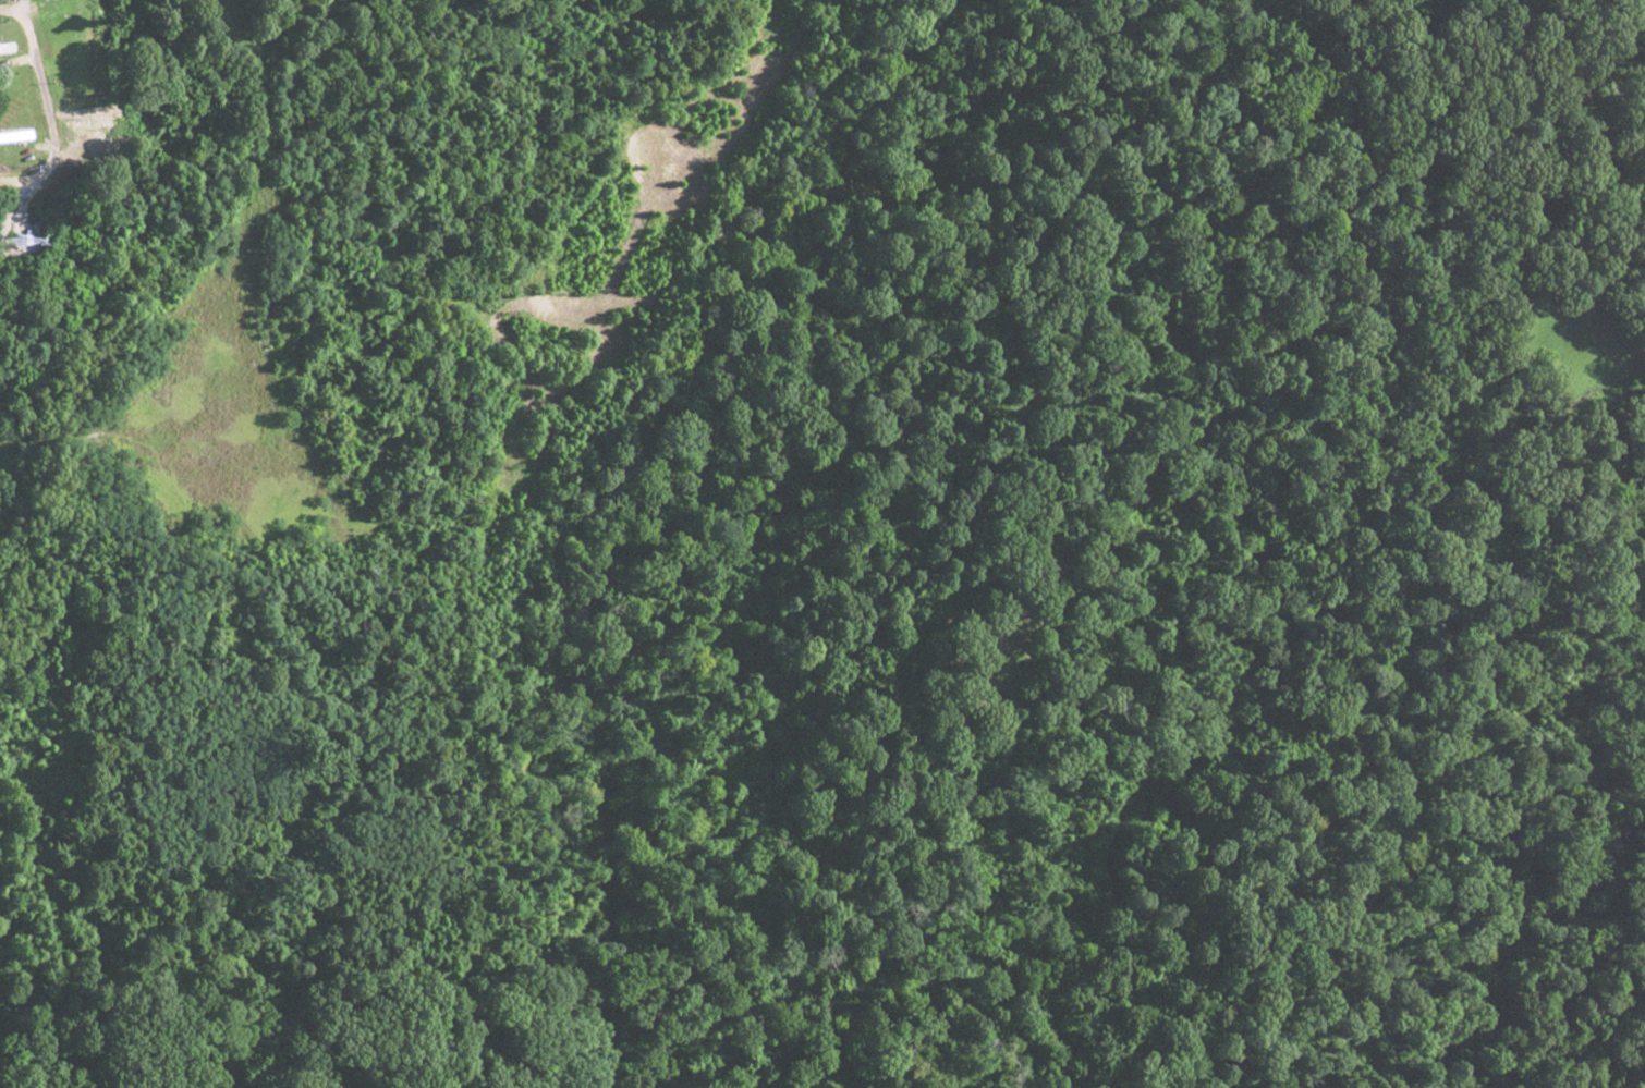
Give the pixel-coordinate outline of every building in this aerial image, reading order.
[(12,51),(10,42),(0,44),(0,53),(12,51)] [(63,123),(65,132),(117,129),(117,120),(63,123)] [(34,138),(34,129),(0,131),(0,140),(34,138)]
